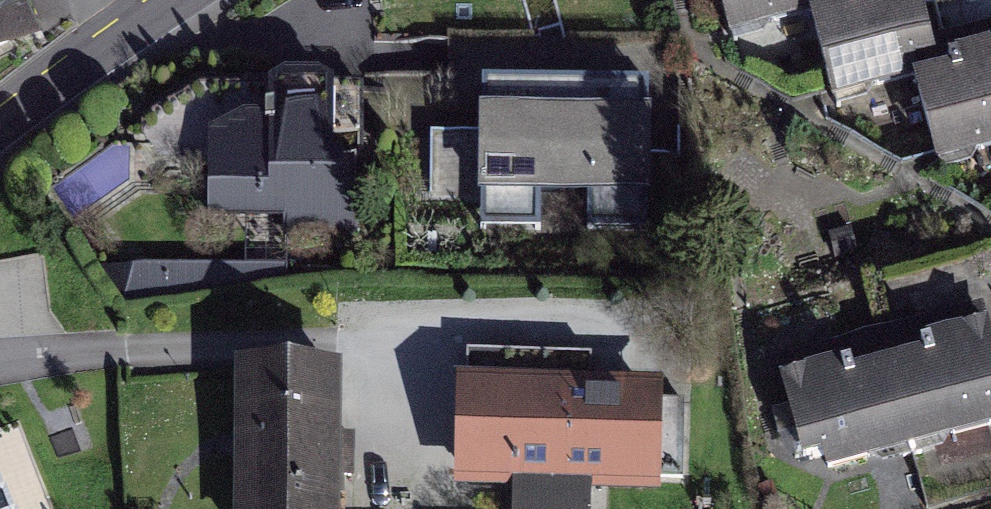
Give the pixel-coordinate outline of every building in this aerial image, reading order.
[(22,32),(6,0),(0,0),(0,44),(22,32)] [(720,34),(798,14),(822,8),(820,0),(711,0),(720,34)] [(822,8),(798,14),(821,98),(901,77),(925,71),(906,0),(851,0),(822,8)] [(925,71),(901,77),(927,170),(990,151),(990,52),(925,71)] [(359,225),(363,105),(205,100),(201,220),(359,225)] [(643,216),(642,101),(455,102),(456,217),(643,216)] [(897,457),(990,431),(990,377),(974,315),(866,344),(897,457)] [(825,477),(897,457),(866,344),(766,372),(790,462),(825,477)] [(452,375),(450,505),(515,505),(515,508),(642,508),(644,376),(452,375)] [(223,382),(222,508),(328,508),(329,382),(223,382)]
